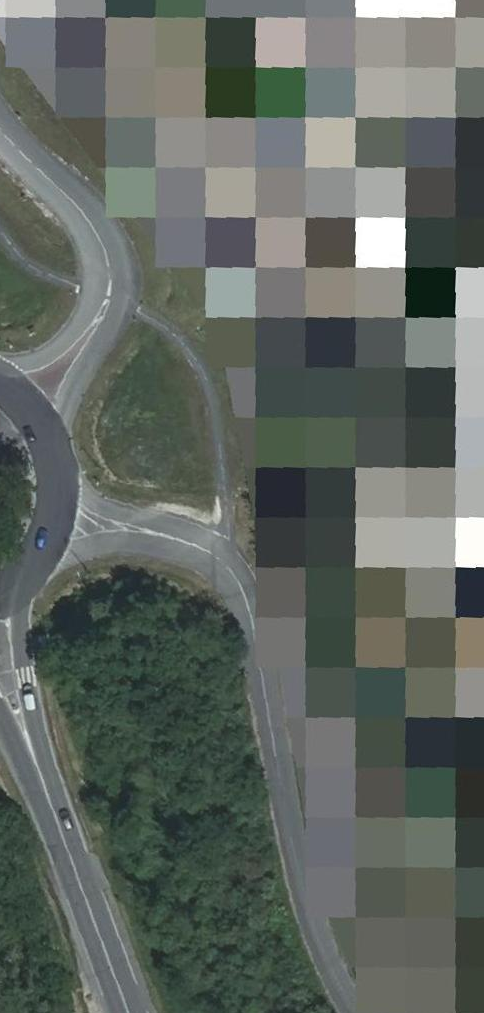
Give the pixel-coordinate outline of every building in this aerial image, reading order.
[(272,270),(157,117),(143,129),(42,0),(31,0),(9,20),(231,305),(272,270)] [(369,44),(340,3),(216,84),(246,127),(369,44)] [(476,8),(448,26),(466,51),(483,38),(483,19),(476,8)]
